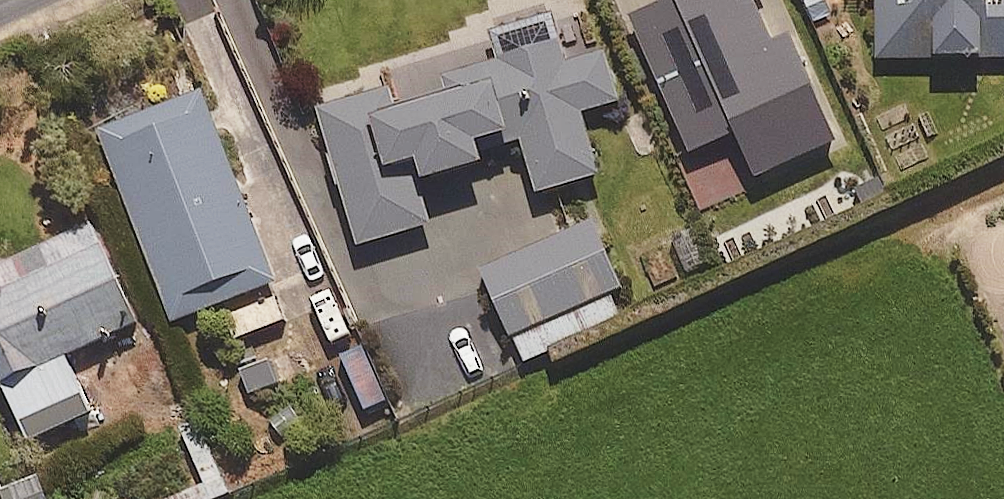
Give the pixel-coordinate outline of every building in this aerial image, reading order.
[(776,0),(681,0),(683,3),(637,24),(697,159),(743,139),(763,185),(842,150),(776,0)] [(944,62),(944,74),(998,73),(998,62),(1003,62),(1003,0),(882,0),(882,62),(944,62)] [(557,56),(547,24),(497,39),(505,65),(443,83),(450,104),(401,119),(394,94),(323,115),(364,253),(436,231),(426,196),(494,175),(487,154),(526,142),(544,199),(605,181),(586,118),(623,107),(604,42),(557,56)] [(279,287),(204,94),(103,133),(178,326),(279,287)] [(647,112),(623,122),(638,159),(662,150),(647,112)] [(486,272),(525,365),(623,325),(613,301),(628,295),(598,225),(486,272)] [(96,227),(0,274),(0,278),(2,283),(0,284),(0,376),(36,449),(95,419),(69,365),(145,328),(96,227)] [(700,230),(674,242),(695,287),(721,275),(700,230)] [(283,297),(222,320),(233,348),(294,325),(283,297)] [(365,349),(344,358),(370,418),(391,408),(365,349)] [(287,355),(242,375),(252,398),(297,378),(287,355)] [(41,481),(5,493),(7,498),(47,498),(41,481)]
